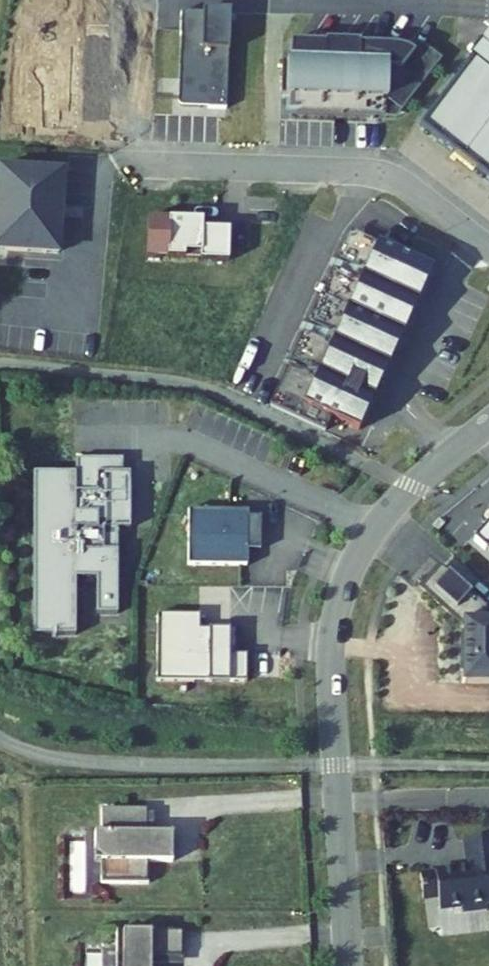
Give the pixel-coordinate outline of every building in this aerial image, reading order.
[(178,106),(226,108),(230,12),(182,10),(178,106)] [(326,46),(292,45),(292,105),(292,109),(299,110),(298,117),(397,120),(444,62),(429,50),(423,47),(416,46),(326,42),(326,46)] [(423,128),(488,182),(488,46),(423,128)] [(64,163),(0,160),(0,169),(0,243),(60,246),(64,163)] [(233,264),(233,232),(197,232),(197,223),(151,222),(150,261),(204,262),(204,264),(233,264)] [(307,408),(377,249),(350,237),(279,396),(307,408)] [(433,274),(377,249),(307,408),(279,396),(273,410),(328,434),(334,421),(362,433),(433,274)] [(121,458),(75,459),(75,473),(32,474),(37,636),(79,635),(78,578),(98,578),(99,614),(121,613),(118,527),(123,527),(121,458)] [(249,507),(189,508),(189,562),(249,562),(249,547),(261,547),(261,529),(253,522),(249,522),(249,507)] [(474,533),(485,544),(487,541),(488,543),(488,517),(474,533)] [(441,563),(422,583),(460,619),(460,628),(458,628),(458,668),(460,668),(460,680),(488,681),(488,617),(484,617),(484,604),(441,563)] [(202,611),(159,611),(159,678),(249,678),(249,651),(232,651),(232,625),(202,626),(202,611)] [(147,806),(102,807),(102,830),(95,830),(95,859),(102,859),(102,881),(149,881),(149,859),(173,859),(173,830),(147,830),(147,806)] [(467,847),(470,875),(423,882),(427,907),(441,905),(442,916),(465,913),(466,920),(488,917),(488,844),(467,847)] [(119,930),(119,965),(154,965),(154,963),(154,957),(185,957),(185,930),(119,930)]
